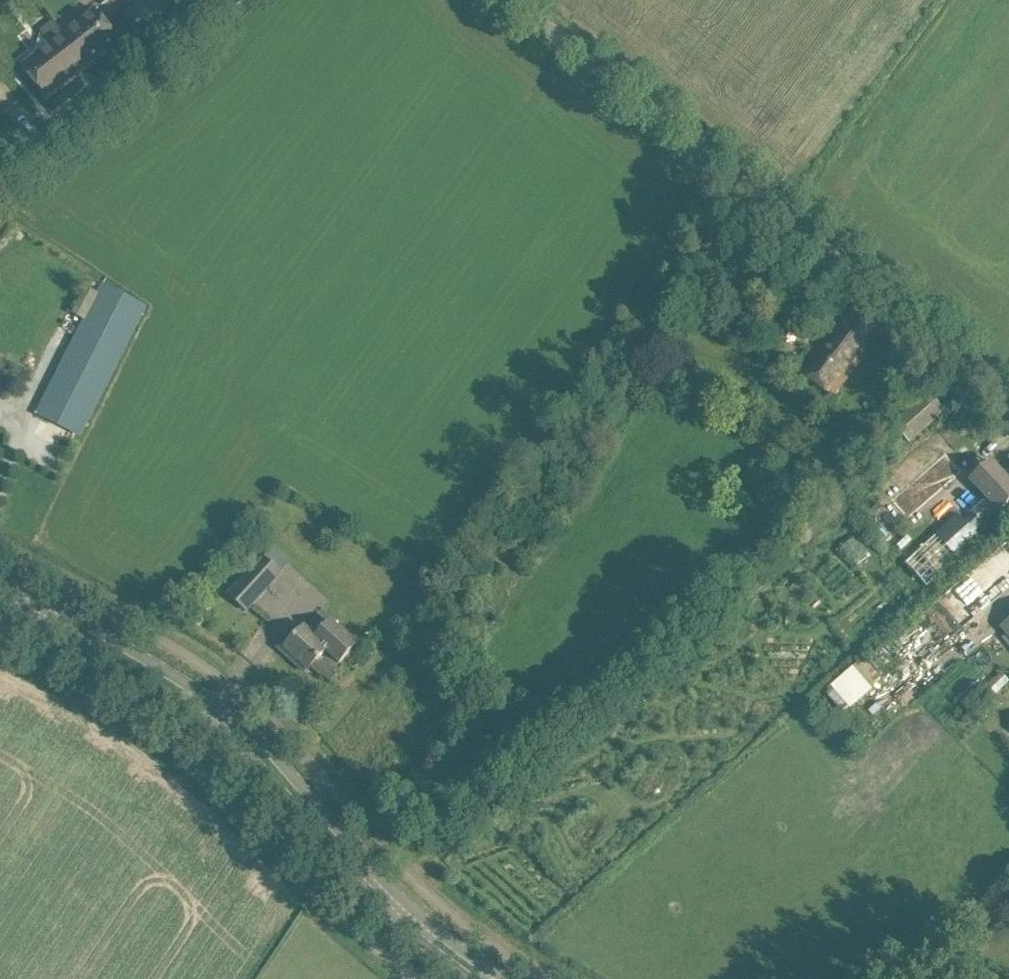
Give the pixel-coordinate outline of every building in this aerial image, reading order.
[(95,9),(64,33),(88,65),(120,40),(95,9)] [(88,65),(64,33),(54,21),(40,31),(50,44),(22,66),(47,97),(88,65)] [(38,413),(81,435),(145,307),(102,285),(98,293),(86,286),(73,312),(85,319),(38,413)] [(857,299),(845,315),(803,373),(834,397),(889,322),(857,299)] [(944,410),(928,392),(893,423),(909,441),(944,410)] [(958,444),(905,491),(922,509),(976,462),(958,444)] [(977,475),(974,479),(992,498),(978,512),(967,521),(961,514),(908,563),(930,587),(983,538),(982,538),(977,531),(987,522),(1001,509),(1002,511),(1008,505),(1008,481),(992,462),(977,475)] [(261,558),(281,570),(288,558),(268,546),(261,558)] [(262,559),(243,580),(229,594),(247,611),(279,575),(262,559)] [(290,635),(279,647),(295,662),(298,658),(309,669),(327,650),(340,662),(357,644),(331,621),(316,637),(304,627),(294,638),(290,635)] [(856,663),(830,687),(851,709),(876,686),(856,663)]
